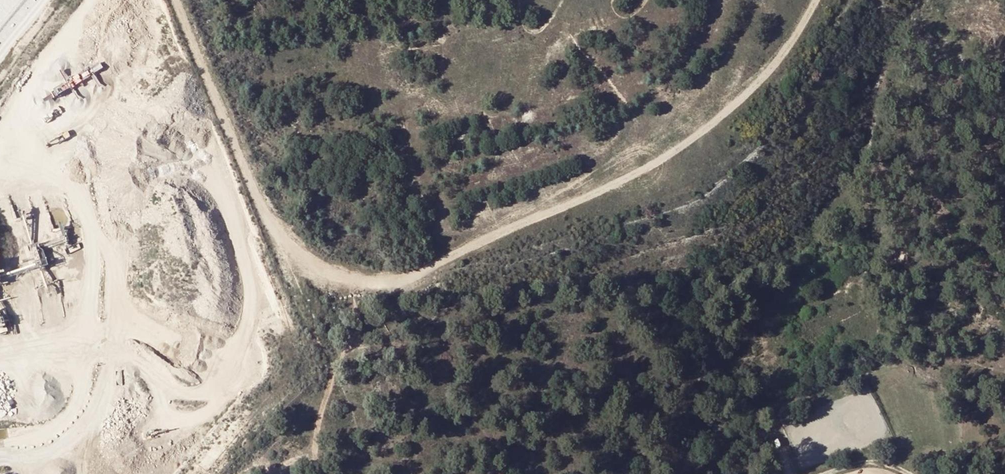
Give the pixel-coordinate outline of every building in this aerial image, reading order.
[(9,436),(8,428),(0,429),(0,438),(9,436)]
